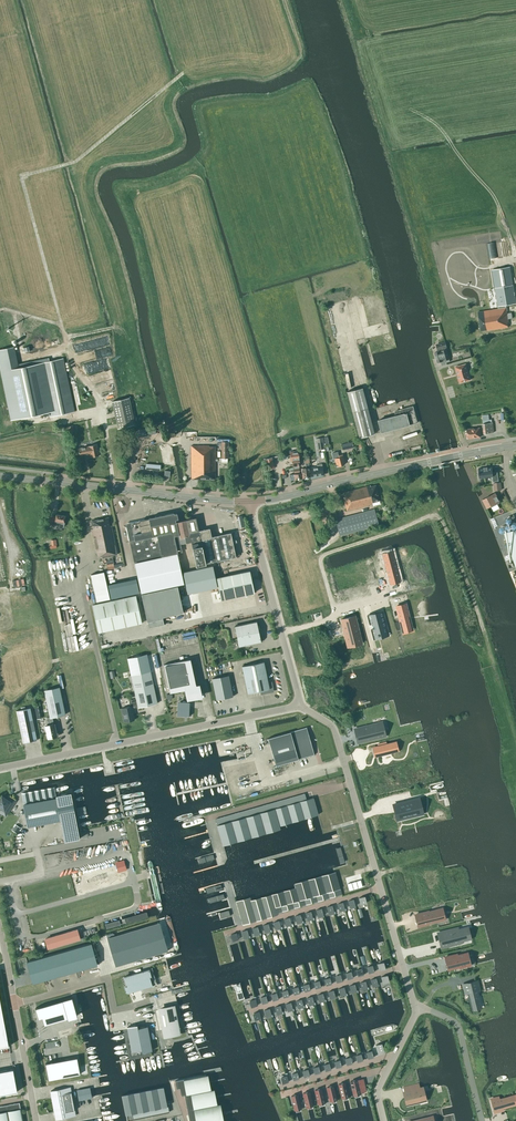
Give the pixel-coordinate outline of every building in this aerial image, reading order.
[(511,312),(507,313),(506,307),(506,305),(515,303),(510,266),(492,270),(498,306),(504,305),(504,307),(478,312),(481,331),(486,330),(486,331),(508,327),(507,323),(509,322),(508,319),(512,318),(511,312)] [(386,322),(365,328),(367,338),(389,333),(386,322)] [(447,348),(445,341),(436,344),(437,350),(447,348)] [(469,347),(456,350),(458,358),(471,355),(469,347)] [(51,416),(74,412),(63,359),(17,368),(13,348),(0,351),(0,365),(11,420),(50,412),(51,416)] [(443,361),(445,360),(446,362),(450,361),(446,349),(440,351),(434,353),(437,363),(443,361)] [(460,383),(470,380),(466,364),(455,367),(460,383)] [(358,438),(374,434),(362,388),(347,392),(358,438)] [(129,398),(112,401),(118,428),(135,425),(129,398)] [(381,432),(416,423),(412,407),(395,411),(396,416),(378,420),(381,432)] [(483,424),(484,434),(494,433),(493,423),(483,424)] [(475,438),(476,437),(480,437),(479,428),(466,429),(467,437),(468,438),(473,438),(474,438),(475,438)] [(323,437),(316,438),(317,450),(324,449),(323,437)] [(89,446),(78,448),(80,456),(90,454),(91,457),(99,456),(96,444),(89,446)] [(191,479),(215,479),(215,447),(209,447),(209,445),(191,446),(191,479)] [(299,457),(298,451),(290,452),(291,458),(292,458),(293,466),(300,466),(299,457)] [(344,465),(343,463),(345,462),(343,455),(341,455),(340,452),(334,454),(336,464),(338,464),(338,466),(344,465)] [(270,457),(263,459),(266,470),(274,468),(270,457)] [(301,468),(302,473),(302,479),(304,478),(310,478),(309,463),(305,463),(306,468),(301,468)] [(310,468),(311,477),(323,475),(323,466),(322,464),(317,465),(317,467),(310,468)] [(484,468),(479,468),(479,472),(478,472),(478,474),(479,474),(480,478),(492,476),(493,482),(499,481),(497,472),(492,473),(491,467),(487,467),(483,467),(484,468)] [(373,504),(372,503),(380,501),(376,485),(370,487),(370,485),(343,493),(344,497),(343,498),(347,511),(373,504)] [(483,499),(487,507),(499,501),(495,493),(483,499)] [(335,519),(340,536),(378,525),(374,509),(335,519)] [(149,519),(126,524),(130,541),(134,562),(177,553),(182,552),(180,544),(176,522),(175,519),(178,519),(176,513),(174,514),(174,513),(149,518),(149,519)] [(55,522),(54,525),(63,527),(65,516),(56,514),(56,517),(52,516),(53,516),(48,515),(46,524),(51,525),(52,521),(55,522)] [(108,517),(91,521),(93,529),(92,529),(97,557),(102,556),(103,557),(117,555),(111,525),(110,526),(108,517)] [(187,520),(176,522),(180,544),(191,541),(192,547),(196,565),(206,563),(205,563),(236,557),(230,533),(211,537),(209,528),(198,531),(197,526),(195,518),(187,520)] [(504,533),(515,566),(515,529),(504,533)] [(134,562),(141,594),(177,586),(184,585),(177,553),(134,562)] [(394,556),(385,558),(388,569),(386,569),(390,585),(401,582),(394,556)] [(213,566),(182,572),(187,594),(217,587),(213,566)] [(97,601),(110,598),(104,571),(91,574),(97,601)] [(250,571),(217,578),(221,600),(254,593),(252,585),(254,584),(253,579),(252,579),(250,571)] [(108,588),(110,598),(125,595),(123,584),(108,588)] [(177,586),(141,594),(148,628),(164,625),(162,617),(183,612),(177,586)] [(136,596),(92,605),(98,632),(142,623),(136,596)] [(405,603),(397,605),(399,618),(402,631),(410,629),(409,616),(405,603)] [(383,615),(369,619),(371,628),(373,627),(374,632),(372,633),(374,640),(387,636),(385,631),(387,630),(383,615)] [(355,619),(342,622),(348,644),(351,643),(353,649),(362,646),(355,619)] [(258,629),(260,629),(259,625),(257,625),(257,621),(234,626),(239,646),(261,641),(258,629)] [(138,707),(157,703),(146,653),(127,657),(136,699),(129,700),(130,706),(122,708),(124,722),(134,720),(132,708),(138,707)] [(200,694),(198,684),(191,686),(185,660),(189,660),(189,659),(163,665),(170,693),(184,690),(186,701),(187,701),(187,702),(179,702),(179,715),(190,715),(191,702),(190,702),(190,700),(197,698),(196,698),(196,697),(196,696),(197,695),(197,694),(198,694),(199,693),(200,694)] [(242,666),(247,693),(260,691),(261,695),(274,692),(271,682),(268,682),(264,662),(242,666)] [(233,697),(228,675),(212,679),(216,700),(233,697)] [(48,739),(57,737),(54,724),(52,717),(65,715),(59,687),(44,691),(49,717),(47,717),(49,725),(45,726),(48,739)] [(36,740),(29,708),(15,710),(22,739),(15,740),(15,738),(6,740),(9,753),(18,751),(17,748),(23,746),(23,743),(36,740)] [(381,722),(355,729),(358,742),(385,735),(381,722)] [(315,754),(314,754),(306,728),(308,727),(307,727),(266,739),(267,739),(275,765),(274,766),(315,754)] [(394,751),(392,743),(374,747),(376,756),(394,751)] [(55,796),(54,787),(38,790),(22,793),(24,804),(28,826),(60,820),(64,842),(80,839),(71,793),(55,796)] [(258,795),(256,789),(244,793),(245,799),(258,795)] [(5,815),(15,801),(9,797),(7,800),(2,796),(0,799),(0,807),(0,808),(0,812),(5,815)] [(419,798),(393,804),(395,810),(399,809),(401,818),(420,814),(417,805),(420,804),(419,798)] [(306,800),(217,825),(223,845),(280,829),(279,826),(311,817),(306,800)] [(338,804),(328,807),(331,817),(338,815),(338,816),(342,815),(338,804)] [(125,861),(116,862),(118,873),(127,871),(125,861)] [(295,888),(272,895),(275,908),(277,908),(284,906),(287,905),(289,904),(296,902),(298,902),(301,901),(308,899),(310,898),(313,898),(340,890),(335,872),(294,884),(295,888)] [(250,898),(236,902),(241,919),(246,918),(248,917),(251,916),(257,914),(260,914),(262,913),(268,912),(270,911),(272,910),(275,909),(276,909),(275,908),(272,895),(251,901),(250,898)] [(440,912),(415,918),(418,929),(443,923),(440,912)] [(160,922),(107,938),(115,966),(168,950),(160,922)] [(458,932),(457,928),(444,931),(446,939),(440,941),(441,947),(448,946),(448,944),(454,942),(454,944),(461,942),(460,939),(467,937),(466,930),(458,932)] [(79,938),(77,929),(45,939),(48,948),(79,938)] [(91,943),(26,962),(33,984),(97,965),(91,943)] [(457,954),(445,957),(448,969),(460,966),(460,967),(470,964),(467,953),(457,956),(457,954)] [(151,976),(149,969),(124,976),(127,985),(125,986),(127,993),(152,986),(150,976),(151,976)] [(476,982),(463,985),(466,997),(469,996),(473,1011),(484,1008),(482,999),(478,1000),(477,995),(478,994),(476,982)] [(72,997),(35,1008),(38,1018),(42,1017),(44,1025),(77,1015),(72,997)] [(0,1002),(0,1048),(9,1046),(5,1024),(4,1024),(0,1002)] [(166,1007),(167,1008),(159,1010),(163,1036),(172,1035),(172,1032),(180,1031),(175,1006),(166,1007)] [(141,1050),(142,1052),(152,1050),(147,1026),(138,1028),(137,1025),(127,1027),(132,1051),(141,1050)] [(377,1052),(384,1050),(382,1043),(375,1045),(377,1052)] [(77,1057),(45,1063),(49,1080),(80,1074),(77,1057)] [(17,1091),(13,1069),(7,1070),(0,1071),(0,1094),(17,1091)] [(206,1075),(175,1081),(176,1089),(180,1088),(181,1096),(184,1095),(189,1120),(221,1120),(218,1104),(215,1105),(212,1089),(208,1090),(206,1075)] [(357,1080),(350,1081),(354,1095),(360,1094),(360,1093),(366,1091),(363,1079),(357,1080)] [(338,1084),(341,1099),(349,1097),(345,1082),(338,1084)] [(326,1087),(330,1102),(337,1100),(334,1085),(326,1087)] [(407,1086),(403,1087),(407,1103),(412,1102),(412,1104),(424,1101),(422,1094),(423,1094),(423,1093),(422,1088),(408,1092),(407,1086)] [(70,1087),(51,1091),(56,1119),(75,1115),(70,1087)] [(169,1112),(167,1103),(166,1103),(163,1087),(122,1096),(126,1115),(127,1115),(128,1120),(169,1112)] [(314,1090),(318,1105),(325,1103),(322,1088),(314,1090)] [(302,1093),(306,1108),(313,1106),(310,1091),(302,1093)] [(290,1096),(294,1111),(302,1109),(298,1094),(290,1096)] [(491,1099),(490,1099),(494,1113),(503,1110),(502,1106),(515,1103),(513,1096),(491,1102),(491,1099)] [(19,1103),(0,1106),(0,1120),(23,1120),(19,1103)]
